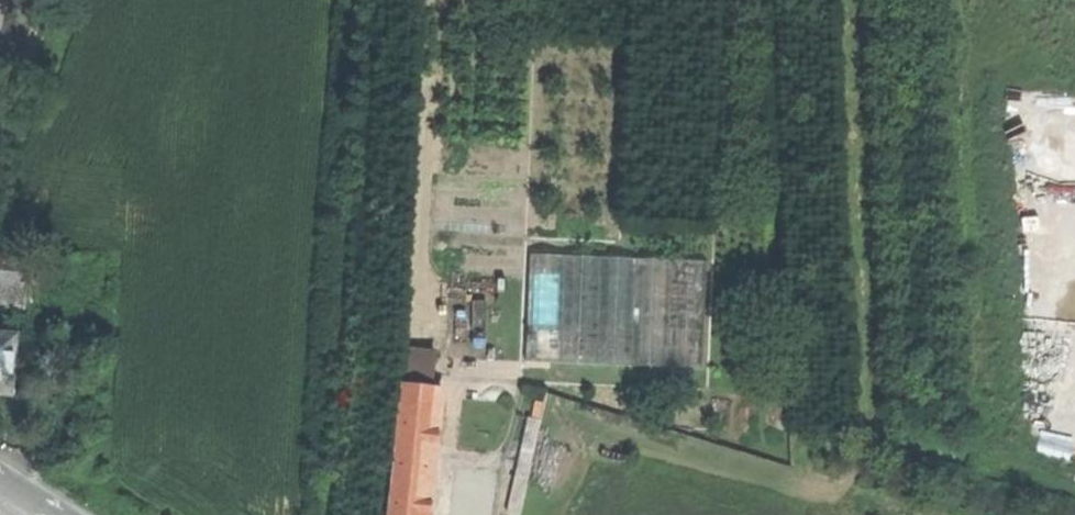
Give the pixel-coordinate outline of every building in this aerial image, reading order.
[(26,310),(32,249),(0,246),(0,307),(26,310)] [(532,256),(526,362),(703,371),(709,265),(532,256)] [(0,334),(0,394),(16,395),(20,335),(0,334)] [(408,347),(406,380),(436,382),(438,348),(408,347)] [(444,388),(404,384),(390,514),(430,514),(444,388)] [(537,408),(535,416),(544,418),(545,410),(537,408)] [(521,514),(524,514),(544,418),(535,416),(530,415),(511,513),(521,514)]
